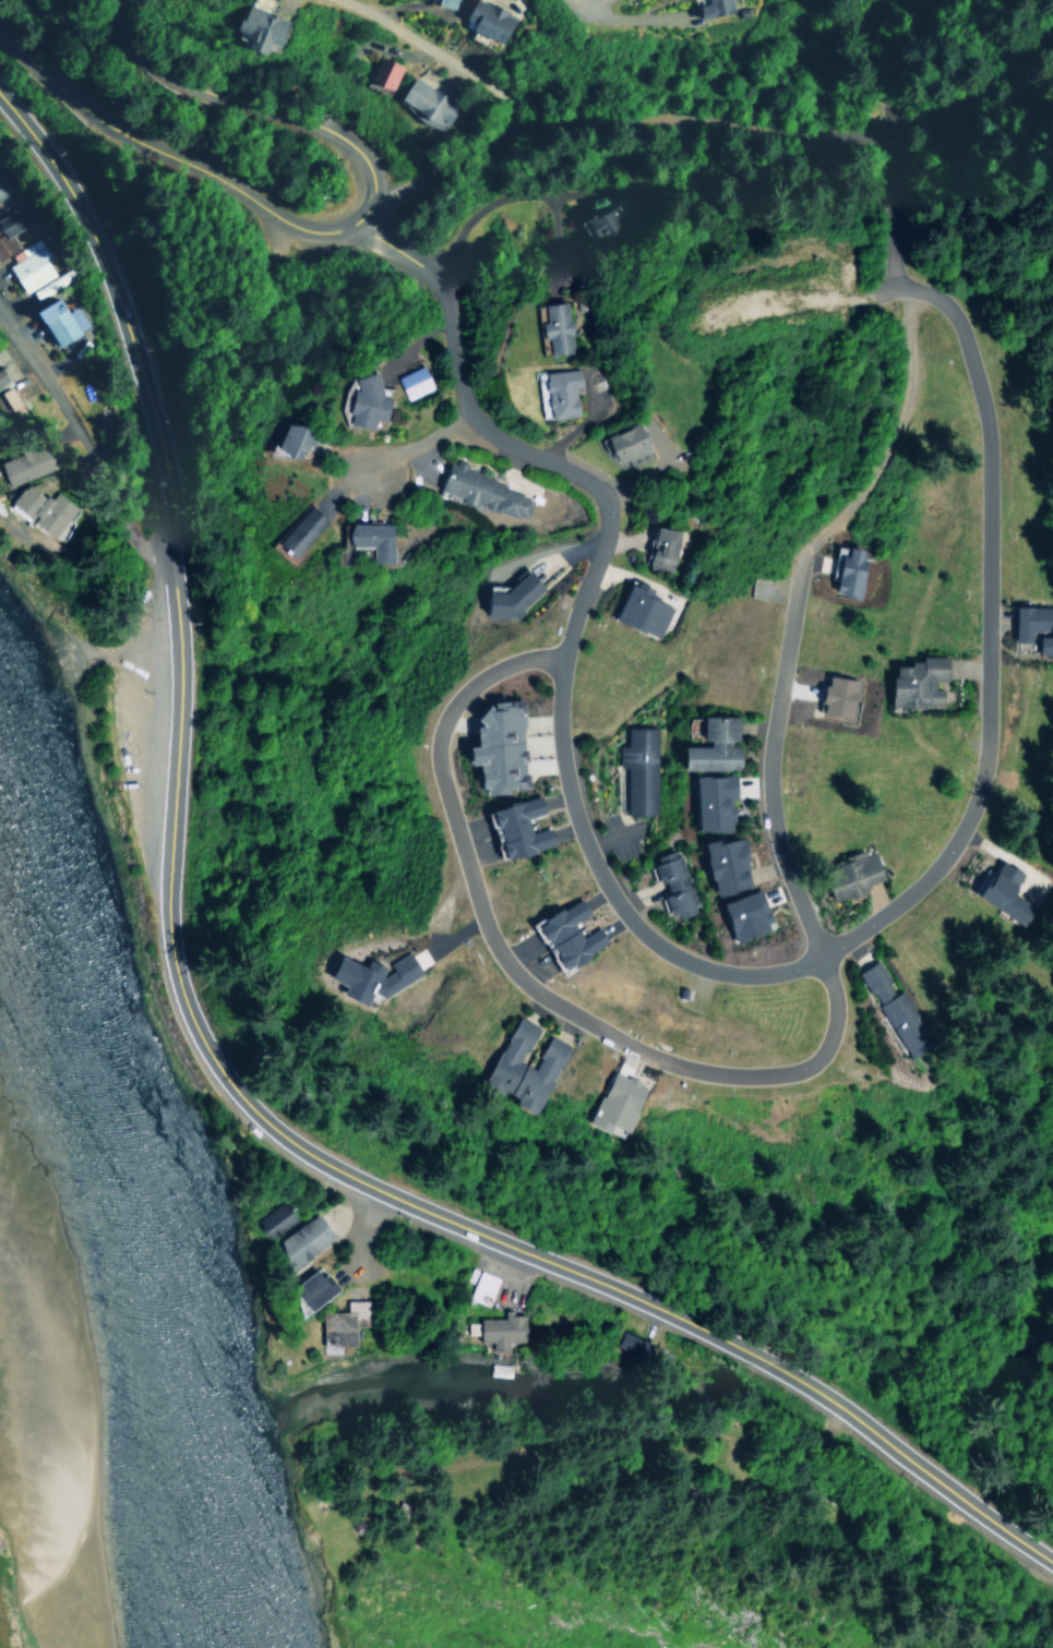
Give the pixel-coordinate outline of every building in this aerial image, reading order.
[(435,4),(452,9),(454,0),(436,0),(435,4)] [(477,0),(471,0),(464,19),(471,22),(468,31),(502,43),(513,13),(477,0)] [(698,19),(730,13),(728,0),(695,0),(698,19)] [(244,48),(262,53),(266,43),(276,46),(286,20),(243,3),(232,33),(248,38),(244,48)] [(392,89),(399,63),(375,57),(369,83),(392,89)] [(441,131),(457,105),(411,76),(395,103),(441,131)] [(12,189),(0,167),(0,196),(12,189)] [(16,248),(8,231),(35,217),(26,199),(0,211),(0,255),(16,248)] [(631,229),(613,201),(581,222),(598,250),(631,229)] [(52,273),(43,256),(47,254),(36,237),(16,249),(20,255),(5,264),(22,291),(52,273)] [(28,289),(33,298),(72,278),(68,269),(28,289)] [(51,342),(85,327),(74,304),(62,310),(55,294),(33,305),(51,342)] [(548,352),(571,351),(566,301),(541,303),(543,321),(539,322),(540,337),(546,337),(548,352)] [(432,388),(424,365),(396,374),(404,397),(432,388)] [(8,381),(0,366),(0,386),(8,381)] [(540,417),(575,416),(573,386),(578,386),(577,368),(537,371),(540,417)] [(383,420),(387,396),(373,394),(376,376),(355,372),(345,422),(370,428),(372,419),(383,420)] [(9,385),(0,389),(0,411),(17,404),(9,385)] [(295,461),(306,428),(279,419),(268,453),(295,461)] [(611,462),(623,456),(627,465),(649,455),(633,420),(599,436),(611,462)] [(49,536),(62,531),(69,524),(67,517),(81,500),(63,505),(60,496),(47,485),(44,489),(37,483),(34,476),(53,469),(48,454),(36,445),(0,457),(0,474),(4,486),(25,479),(7,502),(49,536)] [(435,491),(523,519),(531,494),(462,471),(464,464),(446,458),(435,491)] [(325,519),(309,503),(274,541),(290,556),(325,519)] [(388,522),(344,521),(343,544),(368,545),(367,560),(387,561),(388,522)] [(675,528),(649,527),(647,568),(673,569),(675,528)] [(863,548),(834,544),(828,593),(857,597),(863,548)] [(611,618),(657,638),(671,605),(646,596),(649,588),(627,578),(611,618)] [(886,706),(921,706),(921,702),(941,702),(940,687),(933,687),(933,681),(945,681),(945,654),(917,654),(918,659),(906,660),(906,664),(890,664),(890,673),(886,673),(886,706)] [(818,712),(851,718),(858,679),(822,674),(817,701),(821,701),(818,712)] [(526,789),(517,697),(486,700),(487,703),(471,705),(474,724),(469,724),(470,744),(462,745),(463,763),(474,762),(477,793),(526,789)] [(678,744),(678,769),(737,769),(737,743),(734,743),(734,714),(697,714),(697,744),(678,744)] [(624,767),(624,814),(655,814),(655,726),(624,726),(624,744),(618,744),(618,767),(624,767)] [(692,829),(730,829),(729,798),(732,798),(732,774),(691,774),(692,829)] [(484,808),(498,858),(550,845),(546,827),(526,831),(523,817),(540,813),(536,795),(484,808)] [(749,887),(739,834),(699,842),(708,893),(749,887)] [(670,918),(695,911),(677,847),(647,856),(655,882),(659,881),(670,918)] [(827,900),(884,882),(874,851),(861,855),(860,849),(839,855),(842,863),(818,870),(827,900)] [(1020,871),(995,858),(974,898),(1009,916),(1019,898),(1009,892),(1020,871)] [(717,901),(729,940),(769,927),(756,889),(717,901)] [(530,921),(554,970),(605,945),(596,927),(577,936),(571,922),(586,914),(578,898),(530,921)] [(418,973),(406,951),(385,963),(388,970),(376,976),(381,965),(364,959),(361,966),(334,955),(324,978),(340,984),(336,994),(360,1003),(363,1001),(368,991),(379,996),(418,973)] [(857,970),(905,1057),(930,1043),(901,990),(895,995),(875,959),(857,970)] [(566,1044),(546,1035),(531,1068),(518,1061),(535,1025),(513,1014),(479,1087),(496,1095),(500,1091),(513,1096),(510,1104),(533,1115),(566,1044)] [(585,1123),(605,1131),(607,1127),(622,1133),(643,1085),(607,1070),(585,1123)] [(286,1266),(330,1239),(314,1213),(271,1240),(286,1266)] [(334,1289),(316,1266),(286,1290),(303,1312),(334,1289)] [(495,1277),(477,1270),(466,1298),(484,1306),(495,1277)] [(321,1311),(320,1346),(354,1346),(354,1328),(369,1328),(369,1300),(344,1299),(344,1311),(321,1311)] [(522,1312),(501,1312),(501,1318),(476,1316),(475,1340),(489,1340),(489,1349),(504,1350),(505,1340),(522,1342),(522,1312)] [(646,1343),(618,1331),(611,1345),(639,1358),(646,1343)]
